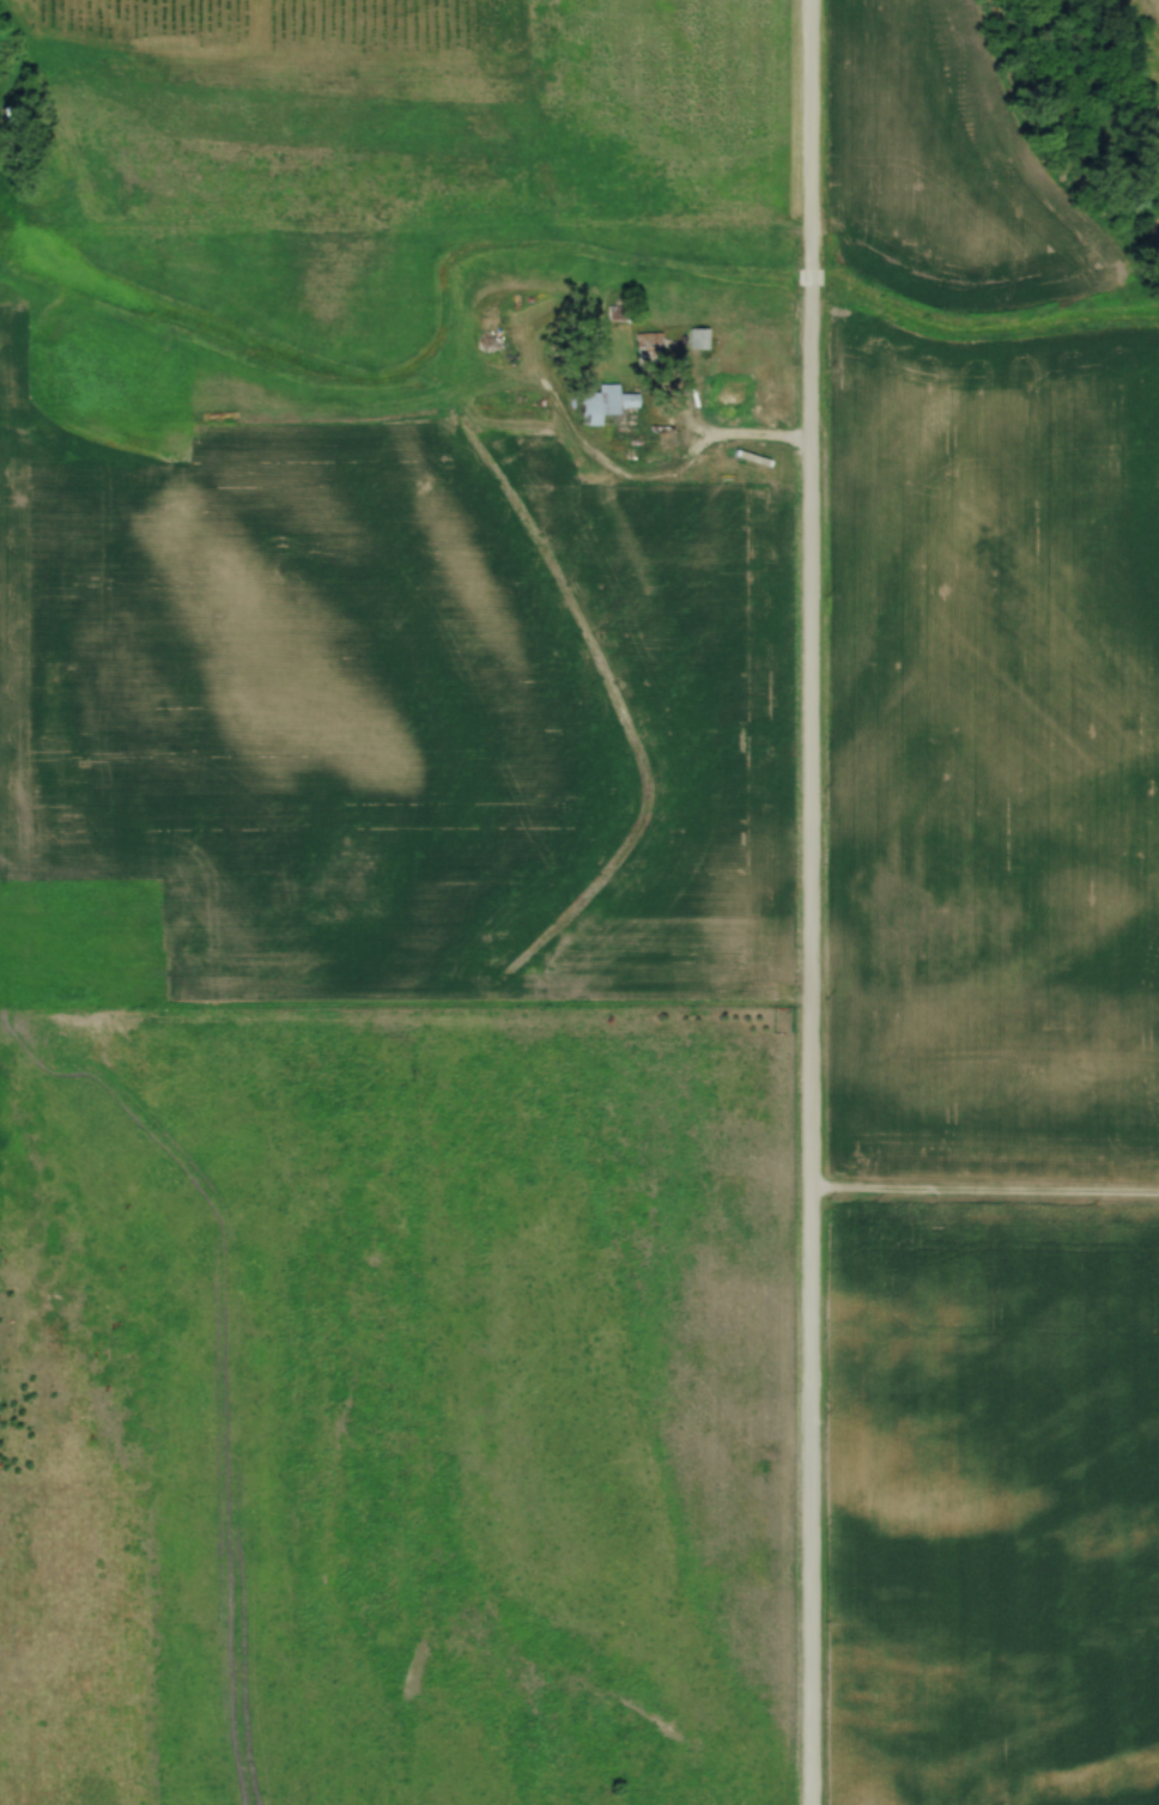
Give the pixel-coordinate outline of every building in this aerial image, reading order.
[(709,330),(692,330),(692,350),(709,350),(709,330)] [(663,334),(636,334),(636,367),(663,367),(663,334)] [(746,411),(746,383),(716,383),(716,411),(746,411)] [(579,394),(578,428),(599,428),(600,418),(619,418),(620,387),(599,387),(599,395),(579,394)]
